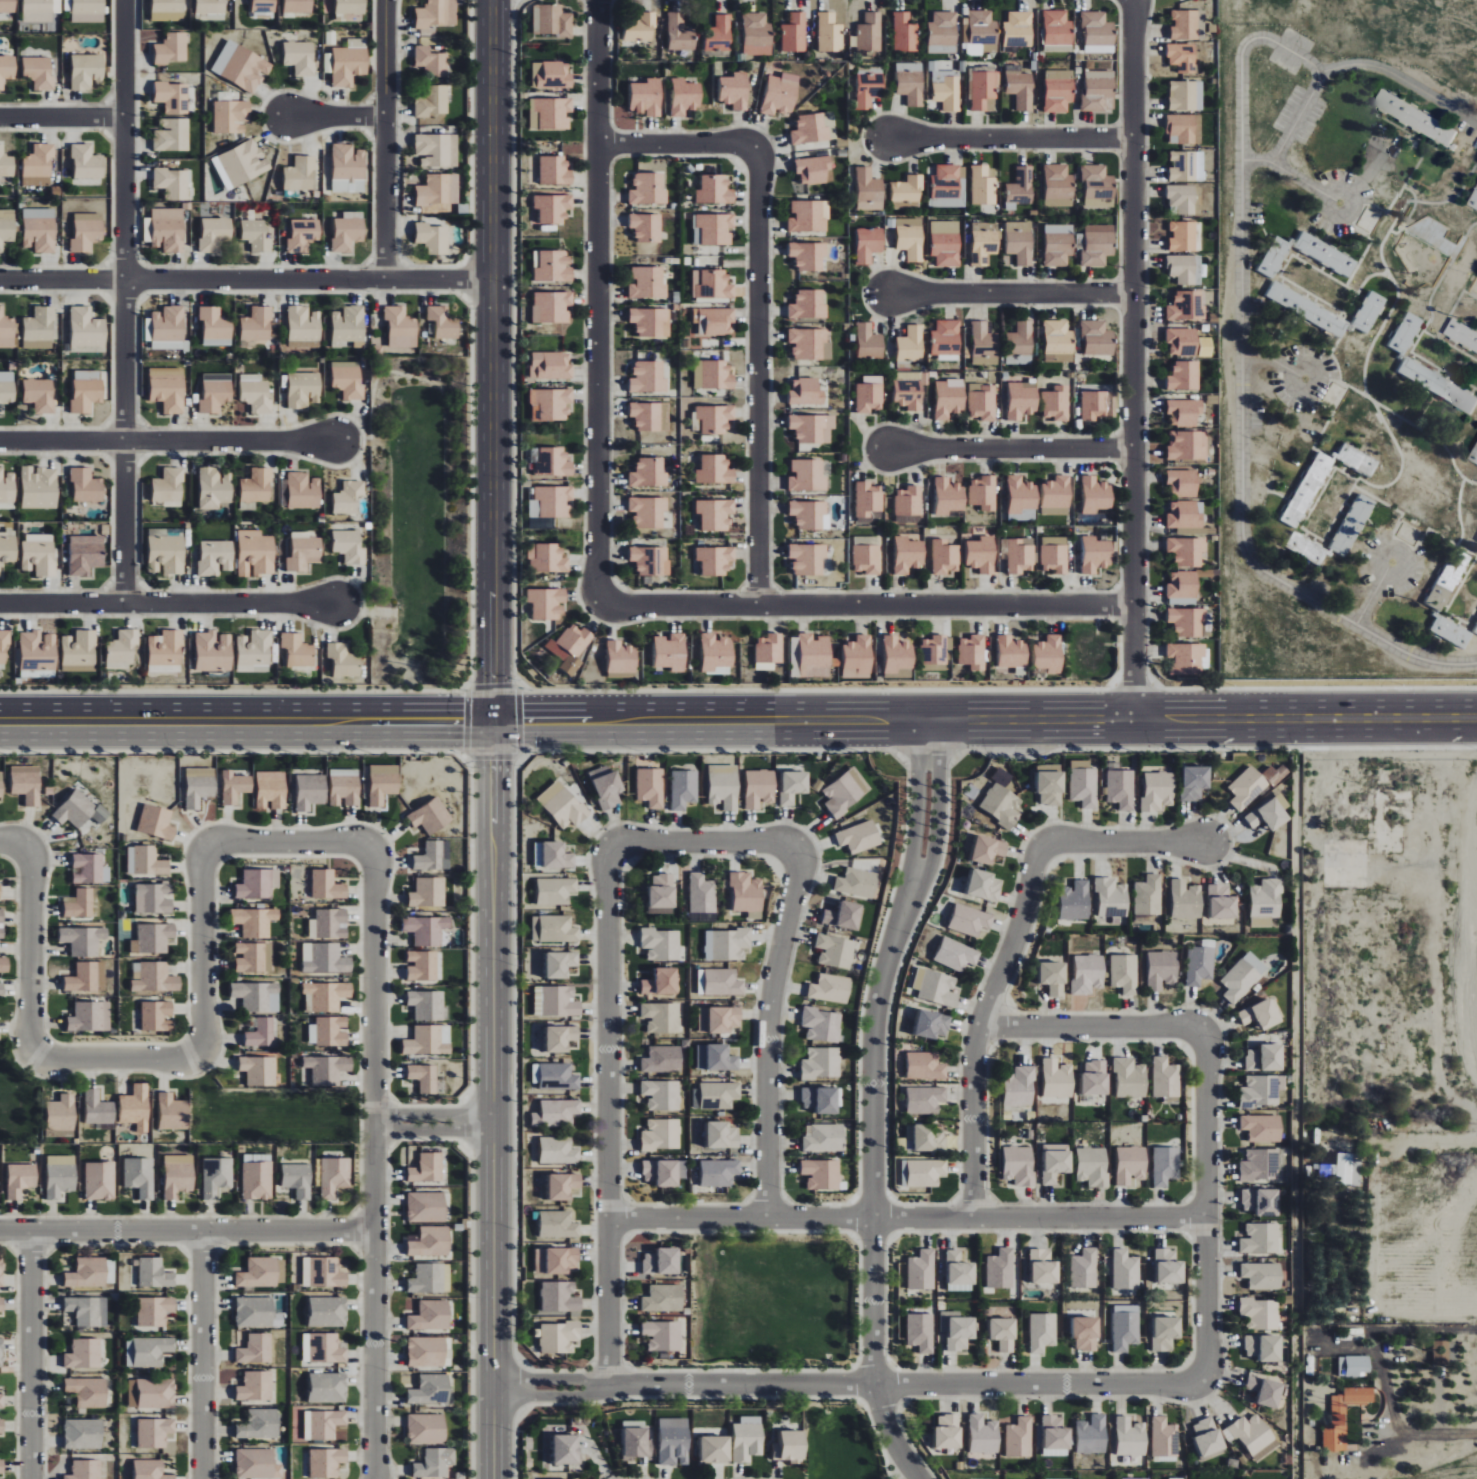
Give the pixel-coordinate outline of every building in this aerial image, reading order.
[(16,13),(16,0),(0,0),(0,13),(16,13)] [(23,21),(52,22),(53,13),(60,13),(61,0),(54,0),(23,0),(23,21)] [(104,22),(104,0),(72,0),(72,22),(104,22)] [(152,21),(184,20),(184,0),(152,0),(152,21)] [(196,13),(207,14),(207,20),(226,20),(226,0),(196,0),(196,13)] [(252,12),(276,13),(276,0),(252,0),(252,12)] [(314,13),(314,0),(284,0),(284,12),(314,13)] [(334,14),(365,13),(365,0),(334,0),(334,14)] [(426,8),(416,8),(416,26),(457,26),(457,0),(426,0),(426,8)] [(533,34),(558,34),(559,38),(573,38),(573,13),(563,13),(563,5),(533,5),(533,34)] [(1071,45),(1072,21),(1066,20),(1066,11),(1043,10),(1043,45),(1071,45)] [(1167,39),(1197,40),(1198,11),(1171,10),(1171,26),(1167,26),(1167,39)] [(806,11),(790,12),(791,24),(781,24),(781,52),(806,51),(806,11)] [(1032,46),(1031,11),(1007,11),(1007,22),(1002,22),(1003,47),(1032,46)] [(1083,53),(1113,53),(1114,22),(1105,22),(1105,12),(1080,11),(1080,28),(1084,28),(1083,53)] [(655,12),(641,12),(641,20),(626,20),(625,41),(637,42),(637,40),(654,41),(655,12)] [(684,12),(669,12),(668,50),(695,50),(695,30),(683,29),(684,12)] [(835,12),(819,12),(818,51),(842,51),(842,24),(835,24),(835,12)] [(856,24),(857,52),(881,51),(880,12),(864,12),(864,24),(856,24)] [(909,12),(892,12),(893,52),(916,51),(915,24),(909,24),(909,12)] [(926,53),(956,54),(956,12),(932,12),(932,22),(927,22),(926,53)] [(772,23),(767,23),(767,13),(744,13),(743,55),(771,56),(772,23)] [(705,51),(730,52),(731,15),(715,14),(715,27),(706,27),(705,51)] [(187,32),(165,32),(165,44),(155,43),(155,62),(187,63),(187,32)] [(211,70),(254,94),(264,75),(267,77),(274,64),(229,39),(211,70)] [(316,76),(315,42),(284,43),(284,65),(295,65),(295,76),(316,76)] [(1164,45),(1165,66),(1175,65),(1175,73),(1192,73),(1192,44),(1164,45)] [(415,66),(426,67),(426,76),(447,76),(448,53),(429,52),(429,46),(415,45),(415,66)] [(104,55),(71,55),(72,91),(93,91),(93,83),(104,83),(104,55)] [(4,90),(4,79),(15,79),(15,56),(0,56),(0,90),(4,90)] [(22,79),(34,79),(34,90),(52,91),(53,58),(23,57),(22,79)] [(932,102),(943,101),(943,112),(960,111),(959,71),(948,72),(948,71),(934,72),(934,61),(927,62),(928,71),(931,71),(932,102)] [(533,62),(533,88),(573,88),(573,74),(569,74),(569,62),(533,62)] [(922,63),(895,63),(895,94),(906,94),(907,107),(923,107),(922,63)] [(1016,111),(1033,111),(1033,74),(1021,73),(1021,65),(1006,65),(1005,94),(1016,94),(1016,111)] [(1044,71),(1046,113),(1068,112),(1068,102),(1074,102),(1073,70),(1044,71)] [(998,98),(998,71),(971,72),(972,111),(987,111),(987,99),(998,98)] [(1081,112),(1106,112),(1107,102),(1113,102),(1114,71),(1085,71),(1084,95),(1082,95),(1081,112)] [(747,111),(748,72),(733,72),(733,77),(720,77),(719,103),(733,103),(733,110),(747,111)] [(801,76),(782,72),(781,78),(770,75),(761,113),(774,116),(776,110),(792,114),(801,76)] [(855,109),(871,110),(871,97),(882,97),(883,75),(856,74),(855,109)] [(662,78),(648,78),(648,83),(631,82),(630,111),(646,111),(646,117),(661,117),(662,78)] [(701,83),(686,83),(686,78),(672,78),(672,117),(686,117),(686,109),(701,109),(701,83)] [(1200,82),(1166,81),(1165,111),(1200,111),(1200,82)] [(188,83),(155,83),(155,102),(166,103),(166,114),(188,115),(188,83)] [(415,118),(429,118),(429,113),(448,113),(448,85),(427,85),(427,99),(416,99),(415,118)] [(1372,104),(1446,149),(1456,133),(1381,88),(1372,104)] [(529,99),(530,129),(569,128),(569,112),(573,112),(573,98),(529,99)] [(214,133),(245,133),(245,123),(251,123),(250,101),(214,101),(214,133)] [(791,131),(792,145),(837,139),(833,111),(797,116),(799,130),(791,131)] [(1199,129),(1199,115),(1165,115),(1164,144),(1191,145),(1192,129),(1199,129)] [(189,118),(160,119),(160,129),(153,129),(153,151),(189,151),(189,118)] [(458,166),(458,134),(416,135),(416,156),(421,156),(421,167),(458,166)] [(218,155),(233,188),(272,170),(266,157),(262,158),(253,139),(218,155)] [(22,185),(52,186),(52,144),(33,143),(33,155),(23,155),(22,185)] [(14,176),(14,156),(4,157),(4,144),(0,144),(0,176),(14,176)] [(73,144),(73,178),(103,178),(104,155),(92,155),(92,144),(73,144)] [(1167,182),(1201,182),(1201,152),(1166,152),(1166,162),(1167,162),(1167,182)] [(284,190),(315,190),(316,156),(295,155),(295,167),(284,167),(284,190)] [(541,185),(573,184),(573,170),(567,170),(567,156),(540,156),(541,185)] [(827,183),(827,170),(832,170),(831,157),(796,158),(797,175),(802,175),(802,184),(827,183)] [(971,205),(995,204),(995,178),(987,178),(987,165),(970,165),(971,205)] [(1072,207),(1073,175),(1068,175),(1068,165),(1045,165),(1044,206),(1072,207)] [(1106,165),(1081,165),(1081,182),(1085,182),(1084,208),(1114,208),(1115,176),(1106,175),(1106,165)] [(882,211),(882,179),(872,179),(872,167),(857,166),(856,210),(882,211)] [(1032,205),(1033,166),(1015,166),(1014,184),(1005,183),(1005,204),(1032,205)] [(190,169),(154,169),(154,188),(166,188),(166,200),(190,200),(190,169)] [(629,190),(629,204),(666,204),(666,173),(635,172),(635,190),(629,190)] [(459,204),(459,174),(427,173),(427,186),(417,185),(416,203),(459,204)] [(696,203),(735,203),(735,189),(728,189),(728,175),(702,174),(702,189),(696,189),(696,203)] [(921,175),(906,175),(905,182),(890,182),(890,202),(921,202),(921,175)] [(1476,211),(1476,184),(1467,206),(1476,211)] [(1174,215),(1192,215),(1191,185),(1164,186),(1164,207),(1174,207),(1174,215)] [(534,195),(534,209),(540,209),(540,225),(566,224),(565,209),(573,209),(573,195),(534,195)] [(828,231),(828,201),(794,201),(794,218),(789,218),(789,231),(828,231)] [(56,253),(56,209),(23,208),(23,248),(33,248),(33,253),(56,253)] [(184,208),(152,209),(153,244),(164,244),(164,253),(185,252),(184,208)] [(2,253),(2,241),(15,241),(15,210),(0,210),(0,253),(2,253)] [(252,252),(275,252),(274,221),(255,221),(255,210),(251,210),(251,220),(242,220),(243,240),(252,240),(252,252)] [(334,219),(334,252),(354,253),(354,243),(364,243),(365,212),(344,212),(343,219),(334,219)] [(103,213),(75,214),(75,239),(70,239),(71,252),(93,252),(92,240),(104,240),(103,213)] [(637,242),(662,241),(661,214),(630,214),(630,228),(636,228),(637,242)] [(696,228),(701,228),(702,245),(732,245),(731,228),(735,228),(735,214),(696,214),(696,228)] [(203,218),(203,239),(200,239),(200,252),(217,252),(217,241),(233,240),(232,217),(203,218)] [(922,218),(896,219),(897,250),(907,250),(907,262),(923,262),(922,218)] [(321,220),(292,219),(292,239),(288,239),(288,253),(310,253),(310,240),(321,240),(321,220)] [(959,221),(930,222),(931,256),(936,256),(936,267),(960,266),(959,221)] [(1006,254),(1017,254),(1017,266),(1033,266),(1033,222),(1006,222),(1006,254)] [(1193,223),(1168,222),(1168,238),(1165,238),(1165,251),(1192,252),(1193,223)] [(430,223),(416,223),(417,246),(425,246),(425,254),(449,254),(448,226),(430,227),(430,223)] [(1068,266),(1067,255),(1072,255),(1072,224),(1044,225),(1044,266),(1068,266)] [(1114,225),(1085,225),(1084,250),(1080,250),(1080,266),(1106,266),(1106,256),(1114,256),(1114,225)] [(872,265),(872,253),(884,252),(884,228),(857,229),(858,265),(872,265)] [(998,232),(973,232),(972,266),(989,266),(989,254),(998,254),(998,232)] [(1355,261),(1298,232),(1290,249),(1347,277),(1355,261)] [(1288,244),(1272,236),(1253,271),(1269,279),(1288,244)] [(824,271),(823,257),(828,257),(827,242),(790,243),(790,256),(797,256),(798,271),(824,271)] [(1174,285),(1198,285),(1199,256),(1163,255),(1163,277),(1174,277),(1174,285)] [(630,298),(668,297),(668,285),(664,285),(663,266),(633,267),(633,282),(629,282),(630,298)] [(728,269),(693,270),(694,299),(736,298),(736,284),(728,284),(728,269)] [(1261,297),(1338,339),(1347,323),(1270,281),(1261,297)] [(789,304),(789,318),(827,318),(827,290),(797,290),(797,304),(789,304)] [(1351,327),(1368,334),(1382,297),(1364,290),(1351,327)] [(1162,320),(1201,321),(1202,306),(1196,306),(1196,291),(1170,291),(1170,306),(1163,306),(1162,320)] [(533,323),(571,323),(570,308),(573,308),(573,292),(533,292),(533,323)] [(320,312),(308,312),(308,305),(287,306),(288,341),(320,340),(320,312)] [(54,349),(55,306),(35,306),(34,317),(23,317),(23,348),(54,349)] [(71,306),(72,346),(107,345),(106,319),(92,319),(92,306),(71,306)] [(152,349),(189,350),(189,341),(184,340),(185,306),(163,306),(162,312),(153,312),(152,349)] [(199,306),(199,320),(204,320),(204,345),(232,346),(232,317),(220,317),(220,306),(199,306)] [(271,306),(251,306),(251,317),(241,317),(240,340),(270,341),(271,306)] [(364,347),(363,306),(341,306),(342,312),(331,312),(332,346),(353,345),(353,348),(364,347)] [(384,306),(383,320),(388,320),(388,349),(416,350),(417,318),(405,318),(405,307),(384,306)] [(436,339),(459,339),(459,318),(448,318),(448,306),(427,306),(427,320),(436,320),(436,339)] [(3,317),(3,307),(0,307),(0,347),(14,348),(15,317),(3,317)] [(699,323),(699,335),(732,336),(732,323),(736,323),(736,309),(694,308),(694,323),(699,323)] [(670,336),(670,309),(630,309),(630,322),(638,322),(638,337),(670,336)] [(1385,347),(1401,355),(1420,320),(1404,312),(1385,347)] [(1476,353),(1476,333),(1451,319),(1442,335),(1476,353)] [(931,354),(938,355),(938,360),(960,360),(960,320),(936,320),(936,331),(931,331),(931,354)] [(1032,364),(1033,320),(1017,320),(1016,333),(1006,332),(1006,364),(1032,364)] [(1068,331),(1067,320),(1044,321),(1045,353),(1074,353),(1074,331),(1068,331)] [(1115,355),(1115,331),(1106,331),(1106,320),(1083,321),(1083,355),(1115,355)] [(972,364),(997,364),(998,333),(987,333),(988,322),(973,321),(972,364)] [(883,359),(883,335),(872,334),(872,322),(858,322),(857,359),(883,359)] [(897,361),(923,361),(922,325),(907,325),(907,337),(896,337),(897,361)] [(793,359),(832,360),(832,343),(827,343),(827,329),(788,329),(788,343),(794,343),(793,359)] [(1192,329),(1162,329),(1162,344),(1166,344),(1167,356),(1192,356),(1192,329)] [(319,348),(319,341),(287,342),(287,349),(319,348)] [(573,364),(570,363),(570,353),(531,352),(531,379),(573,379),(573,364)] [(1044,354),(1044,362),(1074,362),(1073,354),(1044,354)] [(1470,413),(1476,399),(1476,396),(1401,358),(1393,374),(1470,413)] [(735,389),(736,375),(729,375),(729,361),(695,360),(695,388),(735,389)] [(359,361),(331,362),(332,389),(342,388),(343,400),(364,400),(364,386),(360,386),(359,361)] [(668,392),(668,379),(664,379),(664,361),(635,361),(635,378),(630,378),(630,392),(668,392)] [(1196,361),(1169,362),(1169,376),(1162,376),(1163,390),(1196,390),(1196,361)] [(73,414),(92,414),(92,403),(103,403),(104,378),(100,378),(100,370),(73,370),(73,414)] [(3,414),(3,404),(15,403),(14,371),(0,372),(0,414),(3,414)] [(320,373),(288,373),(288,408),(309,408),(309,396),(320,397),(320,373)] [(185,414),(184,374),(150,374),(150,401),(163,401),(164,414),(185,414)] [(199,413),(221,413),(221,402),(232,402),(231,374),(203,374),(204,400),(199,400),(199,413)] [(270,381),(262,381),(262,374),(240,375),(241,402),(251,402),(252,414),(271,413),(270,381)] [(856,413),(870,413),(870,410),(882,410),(881,376),(861,376),(862,383),(855,384),(856,413)] [(825,404),(825,391),(819,391),(819,378),(793,379),(793,390),(789,390),(789,404),(825,404)] [(35,414),(55,413),(54,379),(23,380),(24,403),(34,403),(35,414)] [(906,411),(921,412),(922,381),(893,380),(892,405),(906,405),(906,411)] [(950,412),(965,413),(965,380),(936,380),(935,420),(949,420),(950,412)] [(1022,421),(1022,413),(1038,413),(1039,383),(1009,382),(1008,421),(1022,421)] [(996,421),(995,384),(969,384),(970,417),(981,416),(981,422),(996,421)] [(1069,421),(1069,385),(1054,385),(1054,392),(1043,392),(1043,417),(1055,417),(1055,421),(1069,421)] [(531,390),(532,422),(568,421),(567,404),(574,403),(574,389),(531,390)] [(1108,392),(1082,392),(1082,422),(1108,422),(1108,392)] [(637,431),(668,432),(668,403),(630,403),(630,417),(637,417),(637,431)] [(736,405),(693,406),(693,430),(701,430),(702,435),(728,435),(728,420),(736,419),(736,405)] [(831,443),(831,429),(835,429),(835,415),(789,415),(790,429),(797,429),(797,443),(831,443)] [(1162,460),(1204,461),(1204,433),(1168,432),(1167,446),(1163,446),(1162,460)] [(1369,476),(1376,460),(1339,445),(1333,461),(1369,476)] [(1476,448),(1474,446),(1467,459),(1476,464),(1476,445),(1476,448)] [(566,448),(531,448),(530,474),(573,475),(573,462),(566,462),(566,448)] [(1329,459),(1313,451),(1279,522),(1295,530),(1329,459)] [(728,454),(702,455),(702,469),(696,469),(697,483),(736,483),(735,469),(728,470),(728,454)] [(629,486),(668,487),(668,473),(664,473),(664,458),(638,458),(637,472),(629,472),(629,486)] [(827,491),(828,475),(823,475),(823,460),(792,459),(792,475),(789,475),(789,490),(827,491)] [(57,508),(58,468),(35,467),(35,465),(22,465),(22,508),(57,508)] [(15,508),(15,473),(4,473),(4,467),(0,467),(0,508),(15,508)] [(92,479),(92,467),(72,468),(73,502),(104,502),(103,479),(92,479)] [(184,468),(164,467),(164,479),(153,478),(153,502),(164,503),(163,506),(183,507),(184,468)] [(233,473),(222,473),(222,467),(200,467),(200,509),(220,509),(220,502),(232,502),(233,473)] [(272,502),(271,467),(253,468),(253,478),(241,478),(241,502),(272,502)] [(1192,497),(1192,470),(1162,471),(1163,487),(1167,487),(1167,497),(1192,497)] [(321,508),(320,478),(310,478),(310,472),(288,472),(289,508),(321,508)] [(1022,514),(1022,509),(1038,509),(1039,483),(1022,483),(1022,476),(1010,475),(1008,514),(1022,514)] [(1042,508),(1070,509),(1071,475),(1056,475),(1056,482),(1043,482),(1042,508)] [(1097,475),(1083,476),(1083,514),(1098,514),(1098,510),(1113,509),(1112,482),(1097,483),(1097,475)] [(996,476),(981,476),(981,480),(970,480),(969,505),(981,505),(981,511),(996,511),(996,476)] [(965,511),(966,484),(949,484),(950,477),(936,477),(935,516),(950,516),(950,510),(965,511)] [(358,514),(358,496),(364,496),(365,482),(343,481),(343,493),(334,493),(333,514),(358,514)] [(883,512),(883,486),(871,486),(871,481),(857,481),(856,524),(872,524),(872,511),(883,512)] [(574,487),(534,486),(534,505),(539,505),(539,514),(530,514),(529,529),(534,529),(534,518),(539,519),(539,529),(554,529),(554,517),(570,517),(571,503),(573,503),(574,487)] [(896,516),(922,515),(921,486),(907,486),(907,489),(895,490),(896,516)] [(1360,525),(1372,501),(1355,492),(1327,550),(1342,557),(1358,524),(1360,525)] [(668,497),(629,498),(629,513),(633,513),(633,528),(664,528),(664,512),(668,512),(668,497)] [(696,501),(696,514),(702,514),(702,532),(731,531),(730,515),(736,515),(736,500),(696,501)] [(827,502),(790,502),(790,515),(798,516),(797,530),(831,530),(831,513),(827,513),(827,502)] [(1200,528),(1200,502),(1167,502),(1166,528),(1200,528)] [(1,574),(0,562),(17,562),(16,528),(6,528),(6,532),(0,532),(0,574),(1,574)] [(274,536),(261,536),(261,530),(239,531),(239,577),(252,577),(252,575),(275,575),(274,536)] [(362,564),(363,531),(333,530),(332,552),(344,553),(344,564),(362,564)] [(1318,565),(1326,549),(1289,532),(1282,548),(1318,565)] [(55,534),(23,535),(23,571),(35,570),(35,577),(56,577),(55,534)] [(286,571),(307,571),(307,563),(322,563),(322,534),(292,534),(292,558),(286,558),(286,571)] [(104,537),(75,536),(75,562),(70,562),(70,575),(89,576),(89,566),(103,566),(104,537)] [(184,575),(185,537),(150,536),(149,573),(162,573),(162,574),(184,575)] [(909,536),(896,536),(895,575),(909,575),(909,568),(924,569),(925,542),(909,541),(909,536)] [(967,541),(967,567),(980,567),(980,575),(996,574),(995,536),(980,536),(980,541),(967,541)] [(1096,536),(1082,537),(1083,575),(1097,575),(1096,567),(1113,567),(1112,541),(1096,541),(1096,536)] [(1067,537),(1041,537),(1041,575),(1068,574),(1067,537)] [(880,575),(880,545),(868,545),(868,538),(854,538),(853,571),(866,571),(866,575),(880,575)] [(1001,538),(1000,559),(1008,559),(1008,574),(1023,574),(1023,570),(1034,571),(1034,539),(1001,538)] [(1167,551),(1176,551),(1176,567),(1203,567),(1204,539),(1167,538),(1167,551)] [(960,545),(947,545),(947,539),(933,539),(933,575),(948,575),(948,571),(960,571),(960,545)] [(233,541),(199,542),(201,577),(221,576),(221,571),(234,571),(233,541)] [(570,558),(563,558),(562,543),(529,544),(530,573),(570,571),(570,558)] [(794,575),(824,575),(824,558),(827,558),(828,545),(790,545),(789,558),(794,559),(794,575)] [(670,548),(630,547),(630,562),(638,562),(638,576),(669,576),(670,548)] [(703,576),(726,576),(726,569),(735,569),(735,548),(697,547),(696,561),(703,561),(703,576)] [(1422,604),(1439,613),(1468,556),(1451,547),(1422,604)] [(1197,598),(1198,572),(1171,571),(1171,583),(1167,583),(1167,597),(1197,598)] [(527,590),(528,603),(533,603),(534,621),(563,620),(563,605),(567,605),(567,589),(527,590)] [(1201,638),(1201,622),(1205,622),(1206,609),(1167,608),(1167,623),(1175,623),(1175,637),(1201,638)] [(1427,633),(1461,649),(1469,633),(1434,617),(1427,633)] [(581,631),(573,623),(550,649),(569,666),(595,637),(585,627),(581,631)] [(106,669),(133,669),(133,645),(138,646),(139,630),(118,629),(118,641),(106,640),(106,669)] [(6,664),(6,651),(10,651),(11,630),(0,630),(0,664),(6,664)] [(62,672),(96,671),(95,630),(74,630),(74,636),(61,636),(62,672)] [(182,630),(162,630),(162,636),(149,636),(148,665),(181,665),(182,630)] [(20,632),(21,670),(56,670),(56,634),(42,634),(42,631),(20,632)] [(196,670),(231,671),(231,634),(217,634),(217,631),(196,631),(196,670)] [(287,649),(287,666),(314,666),(315,644),(301,644),(301,633),(281,633),(281,648),(287,649)] [(655,638),(654,668),(672,668),(672,672),(685,673),(686,634),(671,633),(670,638),(655,638)] [(733,667),(733,639),(715,639),(715,633),(701,634),(702,672),(715,672),(715,667),(733,667)] [(756,670),(774,670),(774,663),(782,663),(783,634),(768,633),(768,638),(756,638),(756,670)] [(799,677),(829,677),(830,636),(815,636),(815,633),(800,633),(799,677)] [(986,635),(970,634),(970,639),(958,638),(958,664),(971,664),(971,671),(985,671),(986,635)] [(1047,643),(1034,642),(1034,668),(1048,669),(1048,674),(1062,674),(1063,635),(1047,634),(1047,643)] [(871,635),(856,635),(855,643),(843,643),(842,678),(870,678),(871,635)] [(897,635),(883,636),(884,673),(897,673),(897,669),(913,669),(912,641),(897,642),(897,635)] [(946,667),(945,635),(932,635),(932,640),(920,640),(920,667),(946,667)] [(1027,668),(1028,642),(1012,642),(1012,635),(999,635),(998,667),(1027,668)] [(608,673),(636,673),(635,646),(622,646),(622,640),(608,641),(608,673)] [(361,654),(347,654),(348,643),(327,643),(327,659),(333,659),(333,677),(360,677),(361,654)] [(1166,644),(1167,660),(1170,660),(1170,675),(1201,674),(1201,657),(1205,657),(1205,644),(1166,644)] [(1083,800),(1083,810),(1098,809),(1097,769),(1090,769),(1090,760),(1070,761),(1071,800),(1083,800)] [(399,765),(369,765),(370,807),(385,807),(384,795),(399,794),(399,765)] [(617,770),(611,773),(608,765),(589,771),(602,811),(622,804),(619,794),(625,792),(617,770)] [(739,765),(709,765),(709,804),(723,804),(723,811),(738,811),(739,765)] [(1235,796),(1229,802),(1240,813),(1269,784),(1251,765),(1227,788),(1235,796)] [(39,807),(40,767),(11,766),(11,794),(26,795),(25,807),(39,807)] [(830,800),(825,804),(836,819),(872,791),(854,767),(823,791),(830,800)] [(1210,767),(1182,767),(1182,801),(1202,802),(1202,789),(1210,790),(1210,767)] [(186,810),(200,810),(200,797),(215,798),(215,768),(187,768),(186,810)] [(637,769),(637,801),(649,801),(650,809),(664,809),(663,769),(637,769)] [(222,806),(240,806),(240,792),(252,793),(252,776),(233,776),(233,770),(223,770),(222,806)] [(360,806),(360,770),(333,770),(333,774),(331,774),(331,806),(343,806),(360,806)] [(747,770),(746,810),(762,810),(762,804),(776,804),(776,771),(747,770)] [(1133,770),(1105,771),(1106,802),(1119,802),(1119,811),(1134,811),(1133,770)] [(286,771),(256,772),(257,809),(269,809),(286,809),(286,771)] [(672,811),(687,811),(687,803),(698,803),(697,771),(672,771),(672,811)] [(809,793),(809,772),(782,772),(782,806),(795,806),(795,794),(809,793)] [(1063,772),(1039,772),(1039,805),(1064,805),(1063,772)] [(1141,812),(1162,812),(1162,806),(1174,806),(1174,772),(1144,773),(1145,798),(1140,798),(1141,812)] [(326,775),(296,775),(297,812),(311,812),(311,804),(327,804),(326,775)] [(569,819),(577,827),(591,814),(558,779),(538,799),(562,825),(569,819)] [(1024,799),(995,782),(979,809),(1013,829),(1022,813),(1017,810),(1024,799)] [(62,825),(68,819),(79,830),(92,816),(101,825),(111,815),(100,804),(97,808),(78,789),(52,815),(62,825)] [(415,828),(422,824),(430,836),(453,821),(438,797),(407,816),(415,828)] [(1253,829),(1265,821),(1272,832),(1290,820),(1276,797),(1245,817),(1253,829)] [(174,841),(177,828),(169,825),(173,811),(145,803),(137,831),(174,841)] [(849,844),(853,855),(883,844),(874,819),(835,834),(840,847),(849,844)] [(993,866),(995,855),(1006,857),(1009,843),(978,835),(971,861),(993,866)] [(450,870),(450,841),(426,840),(426,855),(414,855),(414,869),(450,870)] [(543,868),(575,868),(576,854),(564,854),(564,842),(544,842),(543,868)] [(170,860),(157,860),(156,846),(128,846),(128,875),(170,874),(170,860)] [(103,855),(74,854),(73,883),(111,883),(111,867),(103,867),(103,855)] [(837,877),(834,893),(876,899),(880,873),(847,867),(846,878),(837,877)] [(280,870),(244,869),(243,884),(236,884),(236,898),(272,899),(273,888),(279,888),(280,870)] [(334,869),(312,870),(313,899),(348,898),(348,884),(335,884),(334,869)] [(968,896),(998,902),(1003,877),(973,871),(968,896)] [(690,913),(716,913),(716,881),(705,881),(705,873),(690,872),(690,913)] [(763,912),(764,880),(751,879),(751,873),(730,872),(730,887),(734,887),(734,911),(763,912)] [(1135,914),(1161,915),(1162,874),(1147,874),(1146,882),(1135,882),(1135,914)] [(674,875),(653,875),(653,886),(649,886),(649,914),(675,914),(674,875)] [(445,878),(416,878),(416,892),(409,893),(409,907),(445,907),(445,878)] [(538,905),(570,904),(570,893),(578,893),(578,878),(538,879),(538,905)] [(1116,878),(1097,878),(1097,917),(1128,917),(1128,884),(1116,884),(1116,878)] [(1187,879),(1172,879),(1172,919),(1202,919),(1203,886),(1187,885),(1187,879)] [(1271,927),(1271,918),(1282,918),(1281,879),(1262,879),(1262,886),(1250,886),(1251,927),(1271,927)] [(1089,920),(1090,880),(1074,880),(1074,887),(1061,886),(1060,919),(1089,920)] [(136,884),(136,913),(173,913),(173,900),(165,899),(165,894),(173,894),(173,885),(136,884)] [(1237,919),(1237,897),(1231,897),(1230,884),(1209,885),(1210,919),(1237,919)] [(94,888),(77,888),(77,898),(65,898),(65,917),(93,917),(94,888)] [(858,930),(863,905),(841,901),(839,912),(825,909),(822,924),(858,930)] [(979,937),(981,927),(990,929),(994,914),(956,904),(950,930),(979,937)] [(270,939),(270,921),(280,921),(280,909),(232,910),(232,925),(242,925),(243,939),(270,939)] [(348,910),(316,910),(317,919),(309,919),(309,939),(348,939),(348,910)] [(581,942),(580,928),(572,928),(572,916),(533,917),(533,943),(581,942)] [(443,929),(452,929),(452,918),(404,917),(403,932),(415,932),(415,947),(442,948),(443,929)] [(167,953),(167,938),(176,938),(176,923),(138,924),(138,940),(131,940),(131,953),(167,953)] [(108,928),(59,928),(59,943),(71,943),(72,957),(99,957),(98,939),(108,939),(108,928)] [(680,929),(642,930),(642,949),(648,949),(648,961),(680,960),(680,929)] [(745,960),(745,948),(752,948),(752,930),(712,929),(712,960),(745,960)] [(818,964),(850,971),(856,941),(818,934),(815,949),(821,950),(818,964)] [(981,949),(943,938),(935,963),(964,972),(967,963),(976,966),(981,949)] [(1189,947),(1187,987),(1202,988),(1202,979),(1214,980),(1215,940),(1203,940),(1203,947),(1189,947)] [(273,943),(236,944),(236,956),(236,973),(273,973),(273,943)] [(339,943),(303,944),(303,973),(353,972),(353,957),(340,958),(339,943)] [(408,980),(438,981),(438,952),(408,951),(408,964),(408,980)] [(1147,952),(1148,992),(1163,991),(1163,986),(1179,985),(1178,951),(1147,952)] [(1229,989),(1223,996),(1234,1006),(1269,969),(1249,951),(1221,982),(1229,989)] [(580,952),(547,953),(548,979),(569,979),(569,967),(580,967),(580,952)] [(1075,955),(1074,981),(1071,981),(1071,994),(1092,995),(1092,988),(1104,988),(1105,956),(1075,955)] [(1137,955),(1110,955),(1111,987),(1123,987),(1123,996),(1137,996),(1137,955)] [(10,972),(10,958),(0,958),(0,972),(10,972)] [(106,962),(76,962),(76,977),(65,977),(65,992),(106,992),(106,962)] [(132,992),(181,991),(180,976),(168,977),(167,962),(140,962),(140,980),(131,980),(132,992)] [(1065,963),(1040,963),(1040,985),(1050,985),(1050,997),(1066,996),(1065,963)] [(962,979),(918,967),(912,988),(920,990),(917,998),(956,1009),(961,992),(959,992),(962,979)] [(642,994),(677,995),(677,968),(656,968),(656,980),(642,980),(642,994)] [(736,969),(698,969),(699,995),(745,995),(745,981),(737,981),(736,969)] [(849,1003),(852,978),(819,974),(818,984),(809,983),(808,999),(849,1003)] [(280,983),(231,983),(231,998),(243,998),(242,1012),(279,1013),(280,996),(280,983)] [(352,983),(305,984),(305,1013),(340,1013),(340,998),(353,998),(352,983)] [(574,987),(542,986),(542,1016),(582,1016),(583,1002),(574,1001),(574,987)] [(444,1021),(445,992),(408,992),(408,1006),(416,1006),(415,1021),(444,1021)] [(1283,1022),(1273,998),(1238,1012),(1244,1026),(1258,1020),(1262,1031),(1283,1022)] [(111,1003),(75,1002),(75,1017),(67,1017),(67,1031),(110,1031),(111,1003)] [(142,1002),(141,1031),(173,1032),(173,1018),(173,1002),(142,1002)] [(641,1004),(641,1020),(648,1020),(648,1033),(680,1033),(680,1004),(641,1004)] [(741,1008),(699,1007),(699,1033),(732,1033),(732,1027),(741,1028),(741,1008)] [(802,1027),(807,1027),(806,1040),(839,1043),(842,1012),(803,1009),(802,1027)] [(947,1037),(952,1017),(921,1009),(915,1035),(937,1041),(939,1035),(947,1037)] [(274,1046),(273,1017),(256,1017),(256,1031),(244,1032),(245,1047),(274,1046)] [(309,1025),(309,1044),(316,1043),(317,1047),(348,1046),(347,1030),(348,1030),(348,1017),(316,1018),(317,1025),(309,1025)] [(451,1025),(415,1026),(415,1040),(403,1040),(403,1055),(451,1054),(451,1025)] [(580,1027),(547,1026),(547,1053),(569,1053),(569,1041),(579,1041),(580,1027)] [(698,1044),(697,1070),(740,1071),(740,1057),(729,1057),(729,1045),(698,1044)] [(1283,1045),(1260,1045),(1260,1050),(1246,1050),(1246,1071),(1283,1071),(1283,1045)] [(649,1046),(649,1058),(641,1058),(641,1072),(682,1072),(682,1047),(649,1046)] [(801,1059),(801,1079),(841,1078),(840,1048),(808,1048),(808,1059),(801,1059)] [(947,1064),(938,1064),(938,1053),(907,1052),(907,1079),(947,1080),(947,1064)] [(1180,1097),(1179,1065),(1168,1065),(1168,1056),(1153,1057),(1154,1098),(1180,1097)] [(247,1087),(276,1087),(276,1057),(239,1058),(239,1072),(247,1072),(247,1087)] [(312,1087),(340,1086),(340,1072),(353,1072),(353,1057),(303,1057),(303,1068),(312,1068),(312,1087)] [(1073,1099),(1074,1065),(1059,1064),(1059,1059),(1045,1058),(1044,1098),(1073,1099)] [(1147,1066),(1135,1065),(1135,1058),(1114,1058),(1113,1073),(1118,1073),(1117,1097),(1147,1098),(1147,1066)] [(1083,1096),(1108,1096),(1108,1061),(1084,1061),(1083,1096)] [(572,1063),(540,1064),(540,1090),(580,1089),(580,1075),(572,1076),(572,1063)] [(437,1095),(437,1066),(408,1065),(408,1080),(421,1080),(420,1094),(437,1095)] [(1015,1067),(1015,1078),(1005,1078),(1005,1107),(1036,1106),(1035,1066),(1015,1067)] [(1278,1107),(1279,1076),(1246,1076),(1246,1088),(1240,1087),(1240,1107),(1278,1107)] [(680,1081),(641,1081),(641,1096),(647,1096),(647,1111),(680,1110),(680,1081)] [(120,1096),(120,1123),(137,1123),(137,1132),(149,1132),(150,1084),(133,1083),(133,1096),(120,1096)] [(693,1089),(694,1110),(733,1109),(733,1099),(741,1099),(741,1083),(700,1083),(700,1089),(693,1089)] [(939,1114),(939,1102),(947,1102),(947,1087),(907,1087),(907,1114),(939,1114)] [(838,1115),(838,1089),(803,1088),(802,1109),(816,1109),(816,1114),(838,1115)] [(85,1123),(98,1124),(115,1124),(115,1102),(99,1102),(99,1089),(86,1089),(85,1123)] [(75,1130),(76,1094),(60,1093),(60,1102),(47,1101),(46,1130),(75,1130)] [(189,1100),(173,1100),(173,1093),(160,1093),(159,1129),(189,1130),(189,1100)] [(581,1100),(541,1101),(541,1113),(532,1113),(532,1126),(572,1126),(571,1115),(581,1115),(581,1100)] [(1281,1115),(1240,1116),(1240,1130),(1250,1130),(1250,1143),(1282,1142),(1281,1115)] [(641,1131),(642,1150),(680,1150),(680,1119),(648,1120),(648,1131),(641,1131)] [(730,1122),(707,1122),(708,1148),(740,1148),(740,1127),(730,1128),(730,1122)] [(803,1135),(803,1152),(845,1151),(844,1125),(806,1126),(806,1135),(803,1135)] [(906,1125),(907,1152),(947,1151),(946,1130),(935,1130),(935,1125),(906,1125)] [(572,1138),(541,1137),(541,1163),(581,1163),(581,1150),(572,1150),(572,1138)] [(1071,1144),(1043,1145),(1044,1186),(1058,1185),(1058,1174),(1072,1173),(1071,1144)] [(1035,1147),(1004,1147),(1003,1180),(1015,1180),(1015,1186),(1034,1187),(1035,1147)] [(1117,1186),(1146,1187),(1147,1148),(1118,1147),(1117,1186)] [(1109,1148),(1078,1148),(1077,1181),(1088,1181),(1088,1187),(1108,1188),(1109,1148)] [(1179,1148),(1153,1148),(1154,1188),(1169,1188),(1168,1179),(1180,1178),(1179,1148)] [(1240,1161),(1240,1180),(1275,1181),(1276,1150),(1246,1149),(1246,1161),(1240,1161)] [(443,1182),(443,1153),(420,1153),(420,1168),(408,1167),(408,1182),(443,1182)] [(1350,1153),(1351,1185),(1335,1185),(1335,1175),(1328,1175),(1328,1165),(1335,1165),(1335,1153),(1350,1153)] [(242,1162),(242,1199),(272,1199),(272,1156),(269,1156),(269,1160),(259,1160),(259,1155),(257,1155),(257,1162),(242,1162)] [(76,1156),(47,1156),(46,1201),(60,1201),(61,1192),(75,1192),(76,1156)] [(124,1188),(139,1188),(139,1200),(153,1201),(154,1159),(124,1158),(124,1188)] [(232,1159),(203,1158),(203,1199),(217,1199),(218,1188),(232,1188),(232,1159)] [(350,1188),(351,1159),(321,1158),(320,1200),(336,1200),(336,1187),(350,1188)] [(741,1160),(701,1161),(701,1187),(733,1187),(733,1175),(741,1175),(741,1160)] [(948,1160),(902,1161),(902,1187),(939,1187),(939,1177),(948,1177),(948,1160)] [(679,1161),(643,1161),(643,1182),(656,1181),(656,1188),(679,1187),(679,1161)] [(840,1190),(841,1162),(802,1161),(801,1176),(808,1176),(808,1190),(840,1190)] [(85,1163),(86,1200),(116,1199),(115,1162),(85,1163)] [(165,1201),(178,1200),(178,1192),(194,1191),(193,1163),(164,1164),(165,1201)] [(296,1200),(310,1200),(311,1165),(282,1164),(281,1188),(296,1188),(296,1200)] [(37,1165),(8,1165),(7,1201),(23,1201),(23,1188),(37,1188),(37,1165)] [(582,1174),(549,1175),(550,1201),(572,1200),(572,1189),(582,1188),(582,1174)] [(1270,1189),(1239,1189),(1239,1210),(1249,1210),(1249,1215),(1270,1215),(1270,1189)] [(446,1193),(408,1193),(408,1223),(447,1222),(446,1193)] [(572,1211),(541,1211),(540,1236),(580,1237),(581,1223),(572,1223),(572,1211)] [(1236,1253),(1276,1252),(1275,1223),(1242,1224),(1243,1237),(1236,1237),(1236,1253)] [(450,1226),(421,1227),(421,1241),(408,1241),(408,1255),(450,1255),(450,1226)] [(536,1248),(536,1273),(570,1273),(570,1269),(580,1268),(579,1247),(536,1248)] [(657,1253),(643,1253),(644,1274),(680,1273),(679,1247),(657,1247),(657,1253)] [(987,1288),(1014,1287),(1014,1247),(999,1248),(999,1256),(987,1256),(987,1288)] [(1097,1247),(1083,1247),(1083,1256),(1071,1256),(1071,1287),(1097,1287),(1097,1247)] [(935,1288),(935,1248),(920,1248),(920,1256),(908,1256),(909,1288),(935,1288)] [(1140,1288),(1139,1257),(1128,1257),(1128,1248),(1113,1249),(1114,1288),(1140,1288)] [(1185,1282),(1184,1260),(1177,1260),(1177,1248),(1156,1249),(1157,1283),(1185,1282)] [(975,1262),(962,1262),(962,1249),(948,1249),(948,1290),(975,1290),(975,1262)] [(1060,1283),(1060,1260),(1052,1260),(1052,1249),(1032,1249),(1032,1283),(1060,1283)] [(303,1257),(303,1286),(348,1285),(348,1272),(339,1273),(338,1256),(303,1257)] [(65,1272),(65,1286),(106,1286),(106,1257),(77,1257),(77,1272),(65,1272)] [(139,1286),(175,1286),(175,1272),(163,1272),(163,1257),(140,1257),(139,1286)] [(235,1286),(285,1286),(285,1258),(248,1258),(248,1272),(235,1272),(235,1286)] [(408,1292),(444,1292),(445,1263),(416,1263),(416,1278),(408,1278),(408,1292)] [(1238,1263),(1238,1277),(1246,1277),(1246,1290),(1277,1289),(1277,1263),(1238,1263)] [(582,1312),(583,1295),(576,1295),(576,1282),(542,1281),(542,1311),(582,1312)] [(641,1311),(682,1310),(682,1284),(649,1285),(650,1297),(641,1297),(641,1311)] [(77,1327),(108,1327),(108,1297),(64,1297),(64,1312),(77,1312),(77,1327)] [(138,1326),(166,1325),(166,1312),(176,1311),(176,1297),(138,1297),(138,1326)] [(236,1297),(237,1326),(284,1325),(284,1313),(274,1313),(274,1297),(236,1297)] [(347,1297),(310,1297),(310,1326),(347,1326),(347,1297)] [(1277,1329),(1276,1299),(1236,1299),(1237,1318),(1244,1318),(1244,1330),(1277,1329)] [(420,1300),(420,1314),(408,1315),(408,1330),(451,1329),(450,1300),(420,1300)] [(976,1316),(961,1317),(961,1311),(940,1311),(940,1332),(947,1332),(948,1351),(968,1350),(968,1339),(976,1338),(976,1316)] [(1140,1312),(1114,1312),(1114,1353),(1128,1353),(1128,1344),(1140,1344),(1140,1312)] [(908,1313),(907,1345),(919,1345),(919,1353),(933,1354),(934,1314),(908,1313)] [(1057,1313),(1030,1313),(1030,1353),(1045,1353),(1045,1346),(1057,1345),(1057,1313)] [(1099,1351),(1099,1317),(1074,1316),(1073,1339),(1077,1339),(1076,1350),(1099,1351)] [(1154,1316),(1154,1350),(1173,1351),(1174,1338),(1181,1338),(1181,1317),(1154,1316)] [(1015,1352),(1015,1318),(990,1318),(990,1339),(999,1339),(999,1352),(1015,1352)] [(680,1351),(681,1322),(642,1321),(641,1336),(648,1337),(648,1350),(680,1351)] [(574,1353),(574,1342),(581,1342),(581,1322),(540,1323),(541,1353),(574,1353)] [(271,1333),(247,1333),(248,1348),(235,1348),(236,1362),(272,1362),(271,1333)] [(339,1333),(304,1333),(303,1361),(347,1362),(348,1348),(338,1348),(339,1333)] [(1274,1336),(1242,1335),(1242,1357),(1252,1357),(1251,1361),(1273,1362),(1274,1336)] [(126,1338),(127,1367),(163,1366),(163,1351),(175,1351),(175,1337),(126,1338)] [(408,1366),(446,1367),(446,1337),(409,1337),(408,1366)] [(101,1338),(72,1338),(72,1353),(64,1353),(64,1368),(101,1367),(101,1338)] [(1366,1356),(1342,1356),(1342,1375),(1366,1376),(1366,1356)] [(273,1370),(245,1371),(245,1385),(236,1385),(237,1400),(273,1399),(273,1370)] [(309,1402),(347,1403),(348,1373),(310,1372),(309,1402)] [(408,1389),(408,1403),(449,1404),(450,1374),(420,1374),(420,1389),(408,1389)] [(1276,1384),(1245,1375),(1241,1389),(1251,1392),(1248,1403),(1269,1409),(1276,1384)] [(77,1408),(107,1407),(106,1378),(65,1379),(65,1391),(77,1391),(77,1408)] [(129,1408),(176,1407),(175,1378),(129,1379),(129,1408)] [(1322,1452),(1322,1424),(1328,1424),(1328,1414),(1331,1414),(1331,1394),(1341,1394),(1341,1388),(1372,1388),(1372,1405),(1345,1405),(1345,1413),(1342,1413),(1342,1419),(1342,1425),(1346,1425),(1346,1452),(1322,1452)] [(236,1438),(278,1438),(278,1409),(249,1408),(249,1424),(237,1424),(236,1438)] [(335,1425),(347,1425),(347,1410),(310,1411),(311,1440),(335,1440),(335,1425)] [(969,1452),(998,1453),(999,1421),(984,1420),(984,1414),(970,1413),(969,1452)] [(1077,1454),(1107,1453),(1106,1413),(1090,1414),(1090,1420),(1077,1421),(1077,1454)] [(1277,1444),(1253,1413),(1245,1420),(1242,1416),(1227,1428),(1253,1462),(1277,1444)] [(446,1414),(408,1414),(408,1445),(446,1444),(446,1414)] [(936,1448),(960,1448),(960,1414),(936,1415),(936,1448)] [(1071,1427),(1063,1427),(1063,1415),(1044,1415),(1043,1448),(1071,1449),(1071,1427)] [(751,1463),(751,1455),(763,1455),(762,1416),(740,1416),(740,1424),(733,1424),(734,1463),(751,1463)] [(1032,1457),(1033,1416),(1018,1416),(1018,1425),(1006,1424),(1005,1456),(1032,1457)] [(1146,1458),(1146,1423),(1131,1423),(1131,1416),(1116,1416),(1117,1455),(1131,1455),(1131,1458),(1146,1458)] [(1178,1456),(1178,1424),(1167,1424),(1166,1416),(1151,1416),(1152,1456),(1178,1456)] [(1225,1449),(1214,1416),(1191,1424),(1202,1456),(1225,1449)] [(167,1448),(167,1439),(175,1439),(176,1419),(139,1418),(138,1448),(167,1448)] [(689,1418),(659,1418),(659,1465),(678,1464),(678,1465),(689,1464),(689,1418)] [(103,1419),(65,1419),(65,1448),(103,1448),(103,1419)] [(805,1461),(805,1430),(780,1430),(780,1443),(773,1443),(773,1461),(805,1461)] [(554,1464),(580,1464),(579,1434),(554,1434),(554,1464)] [(701,1462),(731,1463),(731,1436),(701,1435),(701,1462)] [(237,1449),(237,1478),(255,1478),(283,1478),(282,1464),(274,1464),(274,1448),(237,1449)] [(310,1477),(339,1477),(338,1463),(347,1463),(347,1448),(310,1449),(310,1477)] [(456,1448),(425,1448),(425,1463),(413,1463),(413,1477),(448,1477),(448,1466),(456,1466),(456,1448)] [(72,1460),(73,1475),(64,1475),(64,1478),(101,1478),(101,1459),(72,1460)] [(176,1475),(164,1474),(164,1460),(135,1459),(135,1478),(176,1478),(176,1475)]
